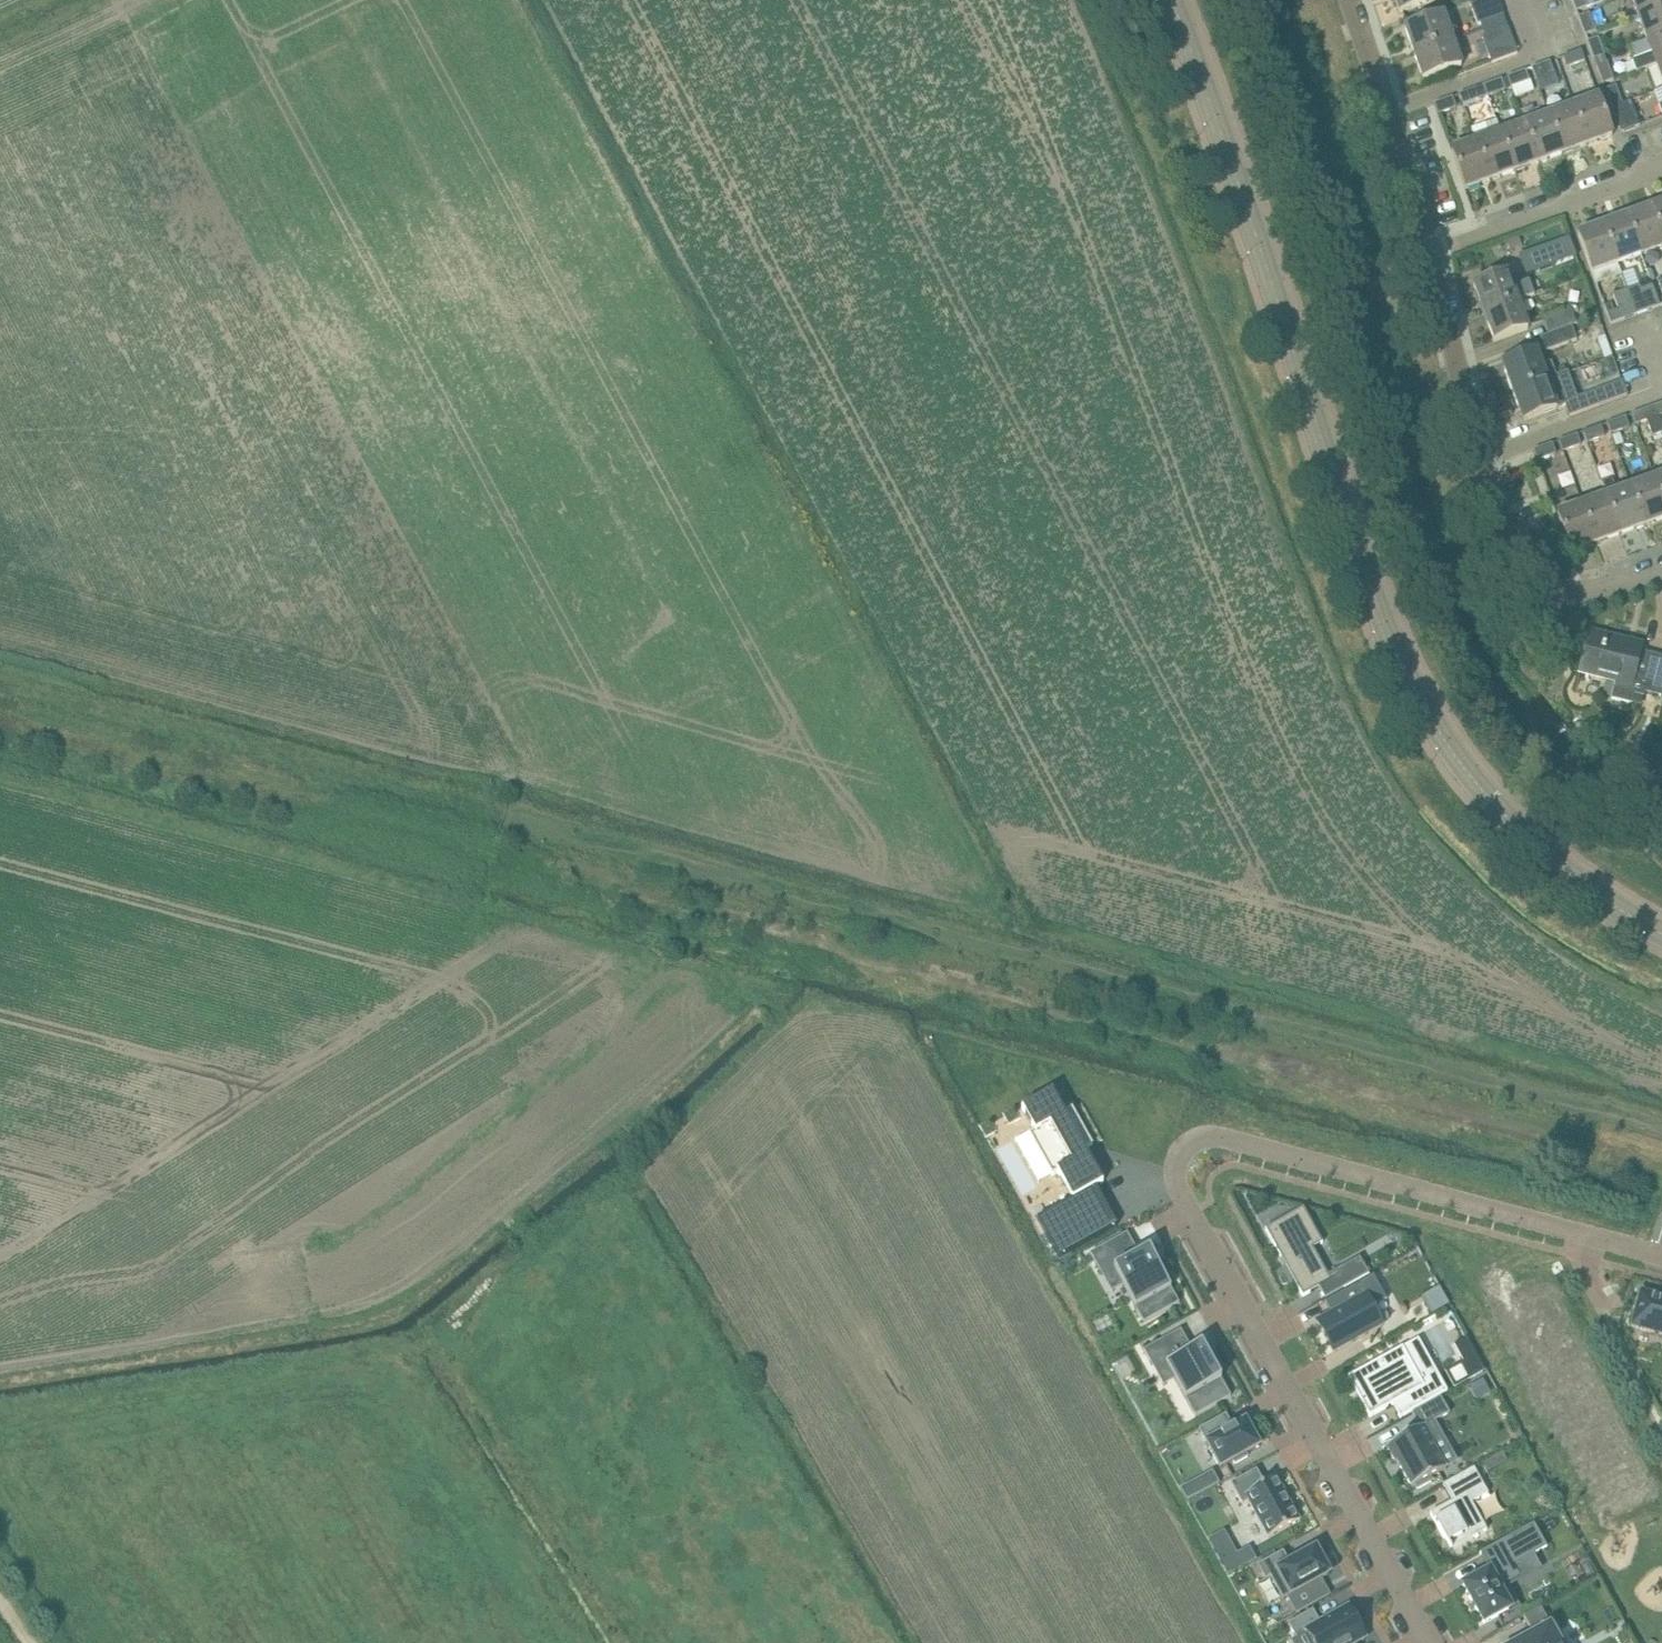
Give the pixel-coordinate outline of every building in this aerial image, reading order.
[(1400,13),(1437,0),(1395,0),(1400,13)] [(1473,11),(1500,2),(1499,0),(1469,0),(1473,11)] [(1577,11),(1607,0),(1573,0),(1577,11)] [(1639,16),(1661,7),(1661,0),(1633,0),(1639,16)] [(1478,24),(1480,23),(1504,14),(1500,2),(1473,11),(1478,24)] [(1648,40),(1661,35),(1661,7),(1639,16),(1648,40)] [(1405,28),(1414,54),(1453,40),(1444,14),(1405,28)] [(1504,14),(1480,23),(1482,29),(1506,21),(1504,15),(1504,14)] [(1579,18),(1586,35),(1596,31),(1590,14),(1579,18)] [(1482,29),(1484,36),(1509,27),(1506,21),(1482,29)] [(1482,37),(1487,49),(1513,40),(1509,27),(1484,36),(1482,37)] [(1657,64),(1661,62),(1661,35),(1648,40),(1653,54),(1632,61),(1636,72),(1656,64),(1657,64)] [(1588,42),(1594,59),(1605,56),(1598,38),(1588,42)] [(1453,40),(1414,54),(1423,79),(1462,66),(1453,40)] [(1487,49),(1492,62),(1492,63),(1518,54),(1513,40),(1487,49)] [(1564,56),(1567,67),(1585,60),(1581,50),(1564,56)] [(1532,68),(1536,78),(1554,72),(1550,62),(1532,68)] [(1597,66),(1603,84),(1614,80),(1607,62),(1597,66)] [(1508,77),(1512,87),(1515,95),(1523,92),(1524,94),(1533,90),(1526,70),(1508,77)] [(1484,86),(1488,96),(1505,90),(1501,79),(1484,86)] [(1606,90),(1612,107),(1622,103),(1616,86),(1606,90)] [(1460,95),(1463,105),(1471,102),(1474,109),(1482,106),(1480,99),(1481,98),(1477,88),(1460,95)] [(1435,104),(1438,114),(1456,107),(1452,97),(1435,104)] [(1598,97),(1574,106),(1588,145),(1612,136),(1598,97)] [(1612,108),(1621,133),(1640,125),(1631,101),(1612,108)] [(1574,106),(1549,115),(1564,154),(1588,145),(1574,106)] [(1549,115),(1525,124),(1539,162),(1564,154),(1549,115)] [(1489,137),(1476,142),(1490,180),(1515,171),(1501,133),(1496,120),(1485,125),(1489,137)] [(1525,124),(1501,133),(1515,171),(1539,162),(1525,124)] [(1490,180),(1476,142),(1452,151),(1466,189),(1490,180)] [(1652,207),(1661,236),(1661,204),(1652,207)] [(1627,216),(1641,255),(1661,247),(1661,236),(1652,207),(1627,216)] [(1627,216),(1603,225),(1617,264),(1641,255),(1627,216)] [(1617,264),(1603,225),(1578,234),(1592,273),(1617,264)] [(1520,255),(1526,270),(1554,260),(1548,245),(1520,255)] [(1484,314),(1518,301),(1535,295),(1530,281),(1513,287),(1508,273),(1474,285),(1484,314)] [(1651,281),(1627,290),(1636,315),(1660,306),(1651,281)] [(1636,315),(1627,290),(1612,295),(1618,310),(1607,314),(1611,324),(1636,315)] [(1518,301),(1484,314),(1494,341),(1528,329),(1518,301)] [(1543,320),(1548,334),(1572,326),(1577,324),(1572,310),(1543,320)] [(1572,326),(1548,334),(1540,337),(1545,351),(1577,339),(1572,326)] [(1605,334),(1597,337),(1605,358),(1613,355),(1606,335),(1605,334)] [(1503,364),(1513,393),(1556,377),(1551,363),(1541,366),(1536,352),(1503,364)] [(1556,377),(1513,393),(1524,421),(1557,409),(1557,407),(1565,404),(1570,416),(1628,395),(1623,381),(1574,398),(1570,386),(1561,389),(1556,377)] [(1657,405),(1632,414),(1636,425),(1647,420),(1653,436),(1661,433),(1661,419),(1661,416),(1660,416),(1657,405)] [(1608,423),(1612,434),(1629,427),(1625,417),(1608,423)] [(1584,432),(1587,442),(1605,436),(1601,426),(1584,432)] [(1559,441),(1563,451),(1581,445),(1577,434),(1559,441)] [(1534,450),(1538,460),(1556,454),(1552,444),(1534,450)] [(1631,487),(1645,526),(1661,520),(1661,497),(1655,478),(1631,487)] [(1602,482),(1607,496),(1621,534),(1645,526),(1631,487),(1617,492),(1612,479),(1602,482)] [(1607,496),(1582,505),(1596,543),(1621,534),(1607,496)] [(1596,543),(1582,505),(1557,514),(1572,552),(1596,543)] [(1610,699),(1631,704),(1634,694),(1644,696),(1645,692),(1661,696),(1661,693),(1661,657),(1626,648),(1627,644),(1589,634),(1580,674),(1615,682),(1610,699)] [(1661,785),(1661,778),(1650,776),(1653,765),(1646,763),(1642,781),(1661,785)] [(1053,1091),(1022,1108),(1034,1129),(1029,1132),(1052,1175),(1058,1172),(1074,1200),(1038,1220),(1059,1258),(1118,1226),(1096,1187),(1103,1183),(1085,1150),(1093,1145),(1073,1108),(1065,1113),(1053,1091)] [(1290,1215),(1266,1229),(1285,1263),(1291,1260),(1301,1278),(1295,1282),(1303,1296),(1319,1287),(1332,1280),(1329,1275),(1314,1248),(1323,1242),(1312,1222),(1298,1230),(1290,1215)] [(1128,1233),(1090,1254),(1100,1271),(1112,1265),(1123,1286),(1144,1323),(1180,1303),(1155,1258),(1150,1249),(1140,1255),(1137,1256),(1126,1236),(1129,1235),(1128,1233)] [(1365,1254),(1336,1269),(1345,1286),(1374,1271),(1365,1254)] [(1332,1313),(1317,1321),(1334,1352),(1383,1325),(1373,1308),(1387,1300),(1374,1275),(1325,1302),(1332,1313)] [(1631,1326),(1661,1335),(1661,1296),(1641,1291),(1631,1326)] [(1181,1329),(1144,1350),(1152,1365),(1163,1359),(1175,1380),(1195,1417),(1231,1396),(1207,1352),(1202,1344),(1192,1349),(1189,1351),(1179,1332),(1182,1331),(1181,1329)] [(1434,1339),(1353,1381),(1371,1414),(1392,1403),(1398,1415),(1457,1384),(1434,1339)] [(1420,1427),(1387,1446),(1396,1462),(1398,1461),(1412,1488),(1415,1486),(1417,1489),(1432,1481),(1430,1478),(1446,1469),(1432,1443),(1443,1436),(1435,1422),(1450,1414),(1441,1397),(1412,1413),(1420,1427)] [(1227,1414),(1199,1429),(1220,1468),(1233,1461),(1235,1464),(1249,1457),(1247,1454),(1260,1447),(1246,1422),(1234,1428),(1227,1414)] [(1503,1453),(1484,1464),(1488,1472),(1508,1461),(1503,1453)] [(1452,1502),(1430,1513),(1447,1545),(1482,1525),(1486,1531),(1487,1530),(1472,1503),(1489,1494),(1474,1468),(1443,1486),(1452,1502)] [(1269,1538),(1300,1521),(1276,1478),(1265,1484),(1256,1470),(1230,1484),(1242,1505),(1249,1502),(1269,1538)] [(1195,1483),(1182,1491),(1188,1501),(1201,1494),(1195,1483)] [(1490,1570),(1463,1585),(1484,1623),(1508,1611),(1515,1606),(1503,1585),(1521,1576),(1515,1565),(1534,1554),(1547,1547),(1534,1523),(1480,1553),(1490,1570)] [(1238,1554),(1222,1563),(1229,1575),(1257,1560),(1250,1547),(1238,1554)] [(1320,1579),(1329,1574),(1316,1549),(1290,1563),(1283,1551),(1257,1566),(1265,1580),(1270,1577),(1283,1600),(1307,1587),(1320,1579)] [(1320,1579),(1307,1587),(1316,1603),(1329,1596),(1320,1579)] [(1289,1624),(1296,1638),(1307,1632),(1313,1642),(1355,1642),(1365,1637),(1363,1634),(1367,1632),(1360,1619),(1356,1622),(1348,1607),(1320,1623),(1313,1610),(1289,1624)] [(1518,1642),(1561,1642),(1541,1607),(1524,1617),(1533,1634),(1518,1642)]
